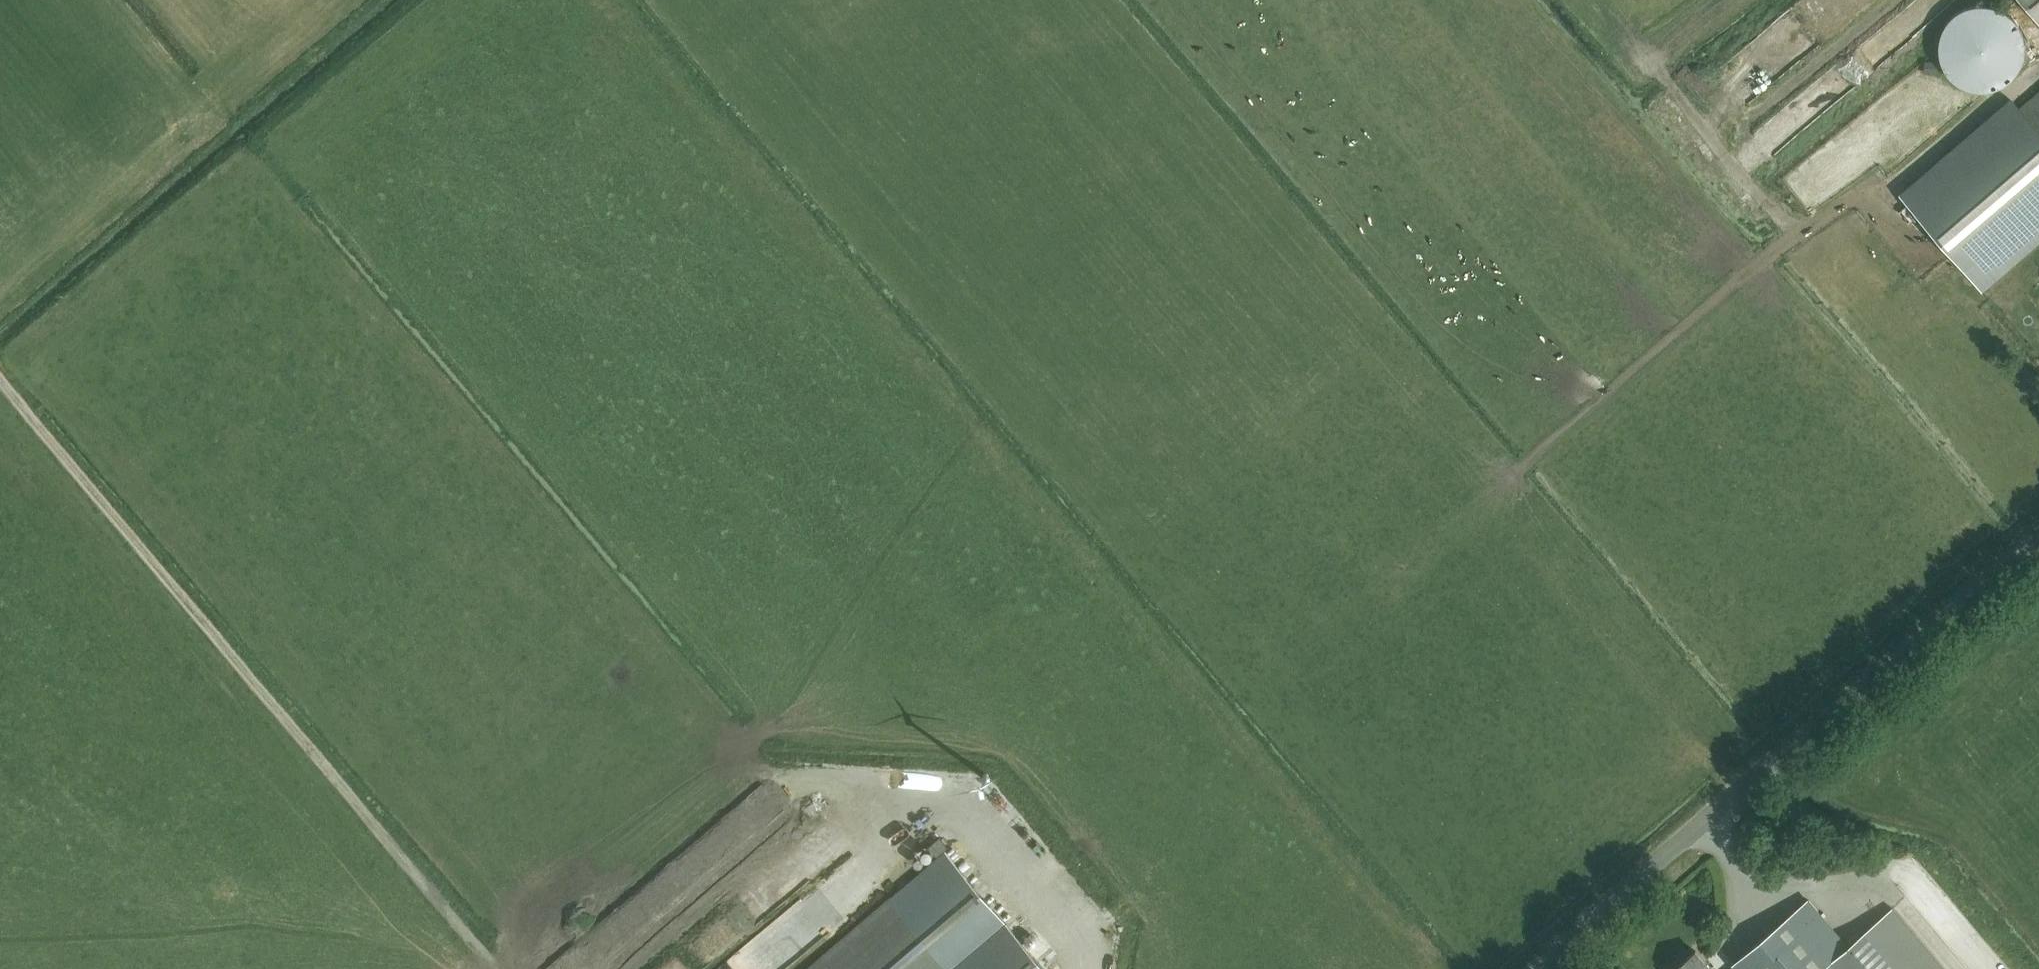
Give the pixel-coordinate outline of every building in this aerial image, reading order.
[(1862,10),(1872,1),(1871,0),(1854,0),(1862,10)] [(2038,11),(2038,0),(2030,0),(2038,11)] [(1972,6),(1966,7),(1957,12),(1950,17),(1946,22),(1942,29),(1940,35),(1938,43),(1937,49),(1939,61),(1942,67),(1944,72),(1948,77),(1953,81),(1963,88),(1971,91),(1980,92),(1985,92),(1996,89),(2005,85),(2012,79),(2017,72),(2022,62),(2024,52),(2024,47),(2023,38),(2022,34),(2018,25),(2013,19),(2004,12),(1997,8),(1987,5),(1980,5),(1972,6)] [(2020,108),(2014,101),(1902,196),(1980,286),(2038,236),(2038,91),(2020,108)] [(946,851),(808,968),(1046,968),(946,851)] [(784,922),(812,949),(845,915),(818,888),(784,922)] [(1848,945),(1808,898),(1733,962),(1736,966),(1739,968),(1821,968),(1848,945)] [(1893,907),(1848,945),(1821,968),(1945,968),(1893,907)] [(1696,949),(1685,959),(1681,955),(1664,968),(1713,968),(1696,949)]
